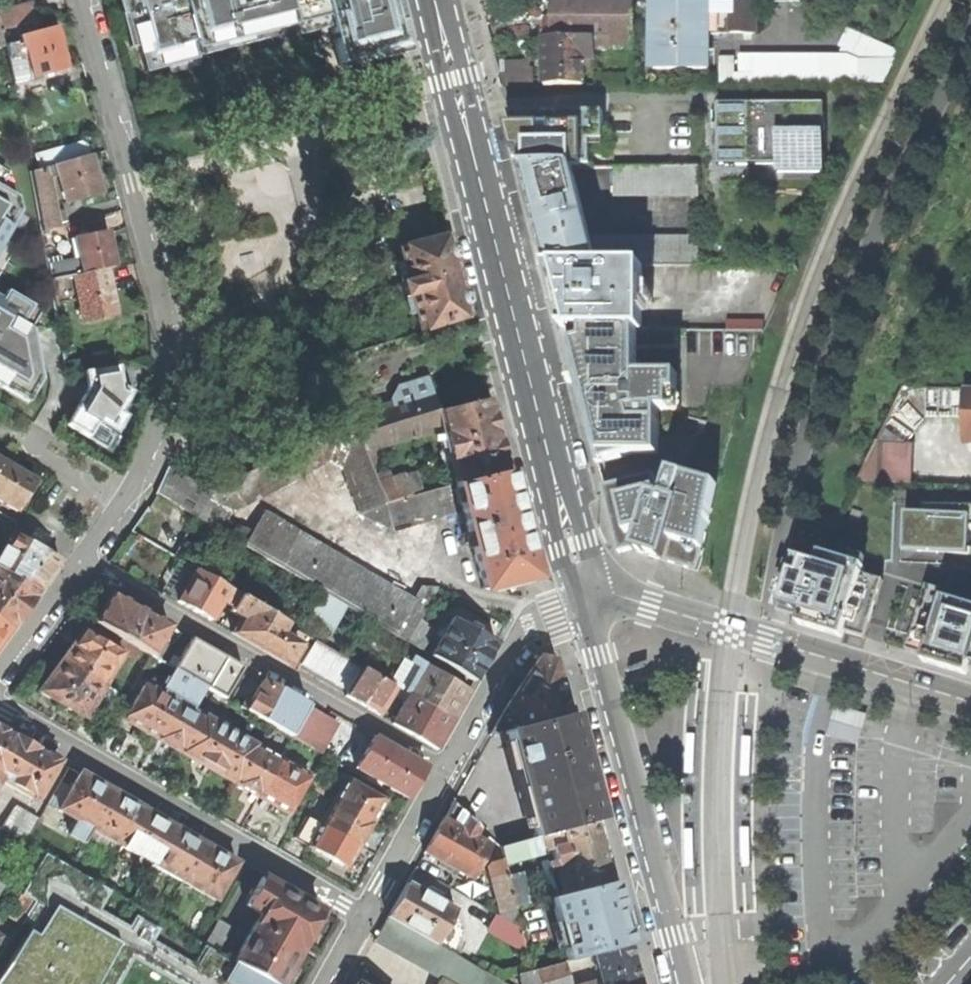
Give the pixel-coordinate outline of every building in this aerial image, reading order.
[(186,0),(117,0),(121,15),(125,13),(134,48),(138,47),(146,76),(172,69),(173,74),(203,66),(200,53),(186,0)] [(299,26),(292,0),(186,0),(200,53),(299,26)] [(330,18),(325,0),(292,0),(299,26),(330,18)] [(330,18),(333,30),(329,31),(338,66),(354,62),(356,67),(372,63),(369,52),(401,44),(389,0),(325,0),(330,18)] [(633,12),(633,0),(555,0),(554,37),(633,37),(633,12)] [(708,67),(708,31),(755,31),(755,0),(633,0),(633,12),(654,12),(654,34),(647,34),(647,45),(654,45),(654,67),(708,67)] [(38,22),(33,3),(0,12),(0,20),(7,46),(16,44),(20,58),(25,57),(30,78),(68,68),(63,49),(55,18),(38,22)] [(130,49),(134,48),(125,13),(121,15),(130,49)] [(633,42),(633,37),(554,37),(543,37),(543,59),(544,84),(583,85),(584,64),(588,64),(595,58),(595,46),(603,47),(603,42),(633,42)] [(403,54),(401,44),(369,52),(372,63),(403,54)] [(884,86),(898,55),(872,56),(872,44),(849,44),(849,55),(742,54),(742,74),(737,74),(738,86),(755,86),(837,86),(861,86),(884,86)] [(722,86),(736,86),(735,58),(721,58),(722,86)] [(503,85),(528,85),(527,63),(497,63),(503,85)] [(594,85),(619,85),(619,75),(594,76),(594,85)] [(25,82),(14,84),(17,98),(28,96),(25,82)] [(827,166),(827,104),(793,104),(793,100),(776,100),(776,103),(719,103),(719,166),(745,166),(758,166),(827,166)] [(510,112),(523,165),(571,165),(592,166),(592,155),(605,156),(605,132),(592,132),(592,112),(510,112)] [(29,159),(29,161),(42,232),(60,227),(59,222),(66,220),(64,210),(57,211),(51,178),(61,175),(68,201),(73,200),(75,207),(82,206),(79,198),(102,192),(99,180),(92,155),(90,155),(87,143),(29,159)] [(4,187),(12,172),(0,164),(0,184),(4,187)] [(535,211),(549,267),(595,268),(571,165),(523,165),(535,211)] [(614,194),(699,195),(699,166),(614,166),(614,194)] [(23,213),(21,198),(4,187),(0,184),(0,254),(23,213)] [(23,213),(0,254),(0,280),(28,232),(23,213)] [(83,273),(115,266),(110,242),(108,231),(76,238),(80,259),(48,264),(51,280),(84,274),(83,273)] [(447,235),(398,248),(407,282),(399,284),(403,299),(411,297),(420,330),(469,317),(458,275),(447,235)] [(699,268),(700,237),(613,236),(613,267),(642,268),(699,268)] [(643,330),(642,268),(613,267),(595,268),(549,267),(557,298),(566,330),(643,330)] [(84,321),(116,314),(113,299),(107,269),(84,274),(84,276),(51,281),(55,304),(80,299),(84,321)] [(4,298),(9,290),(0,286),(0,296),(4,298)] [(31,402),(45,377),(37,333),(36,331),(25,323),(35,305),(9,290),(4,298),(0,296),(0,384),(31,402)] [(44,310),(35,305),(25,323),(36,331),(37,333),(42,333),(47,332),(44,310)] [(643,330),(566,330),(583,402),(594,447),(600,449),(595,450),(599,465),(634,456),(631,445),(661,438),(661,411),(673,411),(673,394),(673,375),(639,375),(640,350),(651,350),(651,330),(643,330)] [(651,330),(651,350),(680,350),(680,330),(651,330)] [(70,427),(111,450),(112,447),(120,434),(133,411),(127,408),(136,393),(118,382),(117,377),(117,369),(94,371),(94,385),(70,427)] [(432,391),(430,382),(412,387),(415,398),(412,399),(410,393),(399,396),(401,402),(378,409),(371,390),(351,398),(357,415),(374,466),(384,463),(378,446),(442,427),(432,391)] [(930,387),(904,387),(876,445),(899,455),(913,425),(927,416),(965,416),(965,441),(970,441),(970,388),(930,387)] [(489,397),(443,410),(446,430),(444,431),(456,483),(507,470),(499,437),(489,397)] [(359,514),(396,530),(375,476),(351,416),(212,491),(168,465),(155,494),(407,642),(438,590),(423,587),(415,600),(264,512),(258,499),(327,462),(343,470),(359,514)] [(125,437),(120,434),(112,447),(117,450),(125,437)] [(631,445),(634,456),(660,456),(661,438),(631,445)] [(16,512),(33,482),(0,462),(0,502),(16,512)] [(515,503),(507,470),(456,483),(483,588),(534,576),(515,503)] [(416,471),(405,474),(411,493),(422,490),(416,471)] [(396,530),(454,513),(447,486),(412,495),(411,493),(405,474),(393,478),(390,472),(375,476),(396,530)] [(701,573),(719,486),(674,472),(672,479),(658,483),(648,485),(647,478),(605,488),(609,506),(613,521),(618,522),(615,525),(623,523),(629,549),(635,552),(646,556),(674,565),(701,573)] [(656,476),(647,478),(648,485),(658,483),(656,476)] [(924,507),(924,516),(924,535),(939,535),(938,547),(940,547),(953,548),(970,548),(970,543),(970,508),(948,507),(924,507)] [(924,535),(924,516),(907,515),(906,553),(940,554),(940,547),(938,547),(939,535),(924,535)] [(623,523),(615,525),(618,539),(621,555),(635,552),(629,549),(623,523)] [(37,591),(49,575),(60,560),(12,532),(0,553),(0,570),(37,591)] [(148,585),(166,553),(150,544),(132,576),(148,585)] [(867,639),(884,581),(864,576),(866,569),(822,556),(819,566),(791,557),(780,608),(799,613),(797,618),(819,625),(867,639)] [(11,628),(22,612),(37,591),(0,570),(0,620),(11,628)] [(193,612),(210,622),(229,590),(195,570),(176,602),(193,612)] [(928,587),(908,651),(970,670),(970,600),(928,587)] [(144,613),(110,594),(93,623),(97,625),(137,648),(152,656),(169,627),(144,613)] [(304,626),(328,638),(345,608),(321,595),(304,626)] [(289,666),(301,646),(280,634),(286,623),(239,596),(230,612),(241,618),(232,634),(255,647),(289,666)] [(485,662),(496,642),(453,618),(431,656),(474,682),(485,662)] [(11,628),(0,620),(0,642),(11,628)] [(133,658),(137,648),(97,625),(91,637),(83,632),(73,645),(61,661),(104,684),(121,654),(120,653),(122,652),(133,658)] [(206,648),(191,639),(173,669),(190,679),(207,688),(225,658),(206,648)] [(301,665),(348,693),(363,668),(315,641),(301,665)] [(461,705),(469,690),(412,657),(409,662),(403,659),(389,683),(392,685),(409,695),(452,720),(461,705)] [(242,668),(225,658),(207,688),(224,698),(242,668)] [(490,735),(507,730),(568,714),(554,661),(539,658),(522,680),(517,687),(490,735)] [(117,691),(104,684),(61,661),(38,692),(58,704),(84,718),(88,711),(102,719),(117,691)] [(375,714),(392,685),(389,683),(363,668),(348,693),(346,696),(362,706),(375,714)] [(135,727),(156,738),(178,701),(190,679),(173,669),(161,691),(145,682),(123,720),(135,727)] [(286,693),(263,680),(245,710),(290,736),(308,706),(309,706),(286,693)] [(446,732),(452,720),(409,695),(392,723),(407,732),(437,748),(446,732)] [(167,745),(179,752),(201,714),(178,701),(156,738),(167,745)] [(328,717),(308,706),(290,736),(309,747),(328,717)] [(868,716),(837,707),(829,739),(859,748),(868,716)] [(204,765),(236,784),(257,746),(201,714),(179,752),(204,765)] [(507,730),(535,836),(596,820),(582,767),(568,714),(507,730)] [(36,800),(59,760),(26,741),(0,726),(0,780),(36,800)] [(375,737),(357,768),(408,797),(426,767),(397,751),(375,737)] [(752,737),(748,737),(748,776),(756,776),(756,771),(756,742),(756,737),(752,737)] [(247,790),(258,796),(280,759),(257,746),(236,784),(247,790)] [(288,813),(309,775),(280,759),(258,796),(273,805),(288,813)] [(81,773),(59,809),(78,820),(70,834),(85,843),(93,828),(114,791),(93,779),(81,773)] [(384,800),(346,779),(333,802),(371,823),(377,813),(384,800)] [(129,801),(114,791),(93,828),(123,846),(144,809),(129,801)] [(434,833),(424,852),(473,878),(491,845),(474,835),(479,826),(453,800),(434,833)] [(366,833),(371,823),(333,802),(321,824),(359,846),(366,833)] [(39,820),(15,807),(2,828),(26,842),(39,820)] [(157,816),(144,809),(123,846),(153,864),(174,826),(157,816)] [(352,859),(359,846),(321,824),(305,816),(293,838),(347,868),(352,859)] [(52,827),(39,820),(26,842),(39,850),(52,827)] [(564,894),(613,881),(604,850),(596,820),(535,836),(500,846),(503,856),(504,861),(519,857),(545,850),(551,874),(558,873),(564,894)] [(188,834),(174,826),(153,864),(183,882),(205,844),(188,834)] [(750,830),(745,830),(748,869),(756,869),(756,864),(754,834),(754,829),(750,830)] [(220,853),(205,844),(183,882),(215,900),(237,862),(220,853)] [(503,856),(491,860),(489,864),(501,910),(498,913),(521,927),(515,907),(507,874),(504,861),(503,856)] [(522,870),(519,857),(504,861),(507,874),(522,870)] [(515,907),(530,903),(522,870),(507,874),(515,907)] [(233,961),(235,963),(249,970),(273,983),(280,983),(298,952),(322,910),(262,876),(246,904),(260,913),(233,961)] [(630,944),(613,881),(564,894),(556,896),(561,915),(565,914),(574,949),(569,950),(571,960),(596,953),(630,944)] [(398,898),(388,916),(447,949),(452,938),(442,932),(455,910),(436,899),(439,894),(427,887),(424,892),(407,883),(398,898)] [(18,922),(20,923),(31,903),(19,895),(6,918),(16,925),(18,922)] [(561,915),(556,896),(549,898),(566,961),(571,960),(569,950),(574,949),(565,914),(561,915)] [(533,970),(521,929),(496,913),(483,938),(482,937),(468,962),(499,979),(533,970)] [(437,983),(508,983),(499,979),(468,962),(388,917),(376,939),(441,976),(437,983)] [(230,927),(218,920),(204,945),(206,946),(217,952),(230,927)] [(630,944),(596,953),(604,983),(641,983),(635,964),(630,944)] [(566,961),(533,970),(536,983),(571,983),(566,961)]
